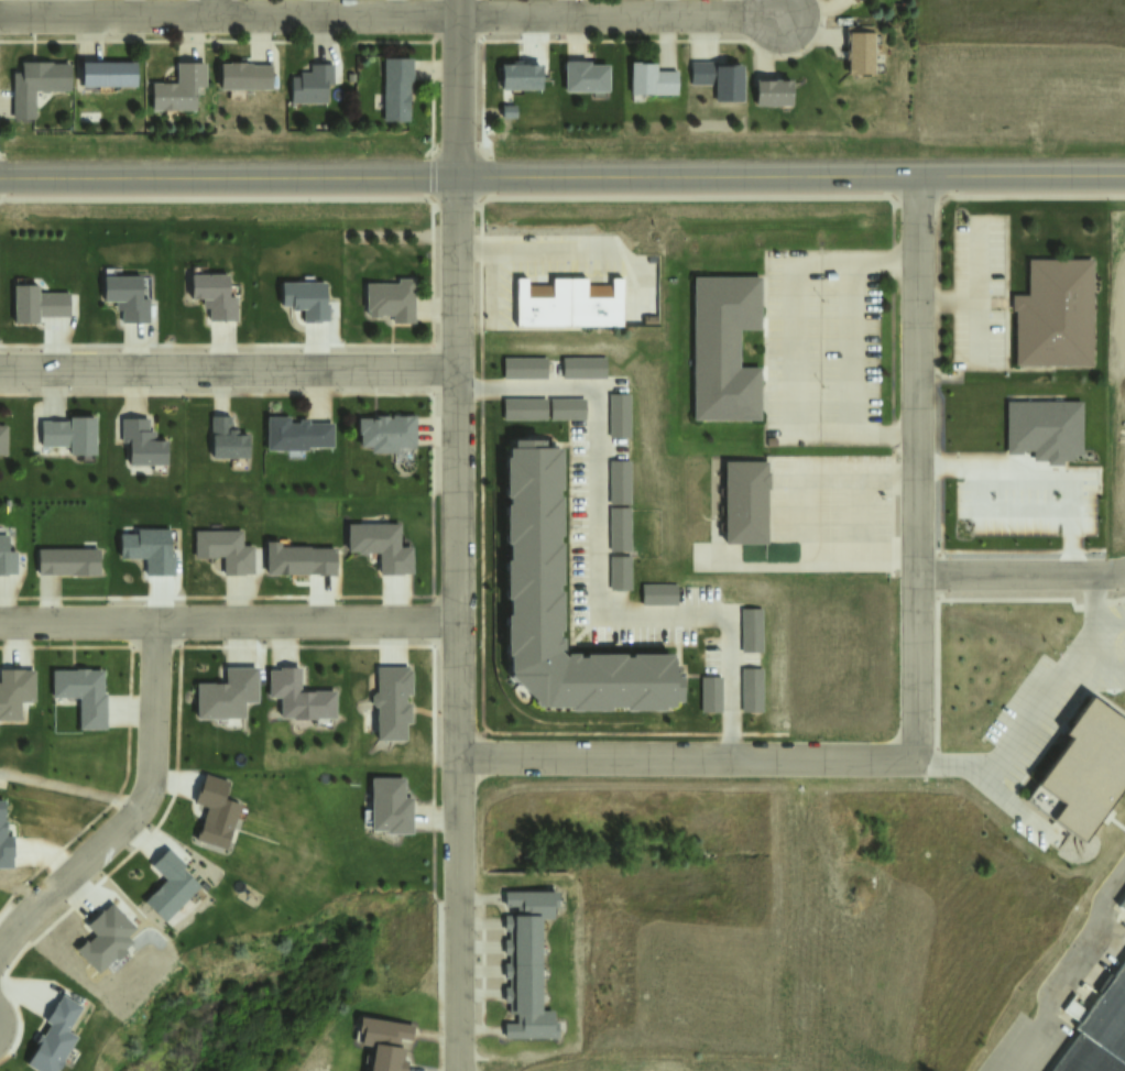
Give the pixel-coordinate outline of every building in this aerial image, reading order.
[(850,35),(850,77),(877,77),(876,35),(850,35)] [(384,62),(411,62),(411,125),(384,125),(384,62)] [(567,64),(567,99),(594,99),(594,92),(610,92),(610,69),(596,69),(596,64),(567,64)] [(69,69),(69,92),(35,92),(35,122),(14,123),(14,77),(25,76),(25,65),(54,65),(55,69),(69,69)] [(178,65),(178,87),(154,87),(154,113),(209,113),(209,65),(178,65)] [(86,66),(135,66),(135,88),(86,88),(86,66)] [(222,66),(222,92),(273,94),(273,66),(222,66)] [(312,66),(312,76),(302,75),(301,81),(294,81),(294,105),(330,106),(331,96),(337,96),(337,67),(312,66)] [(633,66),(633,95),(680,95),(680,75),(660,75),(660,66),(633,66)] [(742,68),(743,105),(718,105),(718,91),(695,91),(695,77),(717,77),(717,68),(742,68)] [(758,83),(758,108),(795,108),(795,83),(758,83)] [(1093,261),(1095,373),(1018,374),(1016,300),(1031,300),(1030,263),(1093,261)] [(193,277),(193,304),(207,304),(207,313),(212,313),(212,323),(238,323),(238,302),(229,302),(229,277),(193,277)] [(364,282),(364,310),(368,310),(368,316),(379,316),(379,313),(391,313),(391,323),(413,323),(413,277),(395,277),(395,282),(364,282)] [(106,280),(106,307),(120,307),(120,315),(127,315),(127,326),(151,326),(151,305),(143,305),(143,280),(106,280)] [(513,280),(513,330),(627,331),(629,281),(612,281),(612,299),(589,299),(589,282),(554,282),(554,299),(528,299),(528,280),(513,280)] [(761,280),(696,280),(697,424),(767,424),(763,372),(740,372),(739,353),(763,352),(761,280)] [(284,281),(284,307),(298,307),(298,316),(304,316),(304,326),(328,326),(328,305),(320,305),(320,281),(284,281)] [(15,289),(15,327),(40,327),(40,320),(70,320),(70,297),(41,297),(41,289),(15,289)] [(505,360),(547,359),(547,382),(505,382),(505,360)] [(566,361),(608,361),(608,383),(566,383),(566,361)] [(635,398),(634,440),(612,440),(612,398),(635,398)] [(506,402),(548,401),(548,424),(506,424),(506,402)] [(550,401),(587,401),(587,424),(568,424),(550,424),(550,401)] [(208,414),(208,442),(211,442),(210,457),(247,457),(247,433),(237,433),(237,425),(231,425),(231,414),(208,414)] [(94,415),(68,416),(68,419),(40,419),(40,446),(68,446),(68,456),(95,455),(94,415)] [(357,417),(357,433),(359,433),(359,446),(369,446),(370,451),(395,452),(395,445),(415,445),(415,415),(391,415),(391,417),(387,417),(387,415),(376,415),(376,418),(370,418),(357,417)] [(331,423),(307,423),(307,418),(297,418),(297,423),(287,423),(287,416),(265,416),(265,450),(307,450),(307,447),(331,447),(331,423)] [(119,417),(119,444),(125,444),(125,466),(165,466),(165,440),(153,440),(153,429),(146,429),(146,417),(119,417)] [(505,448),(505,671),(543,710),(675,710),(675,656),(569,656),(569,448),(505,448)] [(764,461),(723,461),(724,540),(765,540),(765,488),(769,488),(769,470),(764,470),(764,461)] [(636,465),(635,506),(613,506),(613,465),(636,465)] [(636,513),(634,556),(612,555),(613,512),(636,513)] [(349,528),(349,555),(382,555),(382,577),(413,577),(414,553),(402,553),(402,529),(349,528)] [(14,573),(14,551),(6,551),(7,535),(0,535),(0,573),(14,573)] [(197,535),(197,561),(227,560),(227,577),(255,577),(255,550),(244,550),(244,535),(197,535)] [(269,545),(269,580),(338,579),(338,551),(281,551),(281,545),(269,545)] [(36,547),(36,573),(98,573),(98,548),(36,547)] [(634,560),(633,593),(611,592),(612,559),(634,560)] [(678,608),(645,608),(646,584),(679,586),(678,608)] [(767,614),(766,656),(744,656),(745,614),(767,614)] [(256,665),(223,665),(223,682),(195,682),(196,715),(242,715),(242,700),(256,700),(256,665)] [(266,669),(278,669),(278,665),(299,665),(299,689),(334,689),(334,717),(277,717),(277,697),(266,697),(266,669)] [(19,718),(0,718),(0,669),(33,669),(33,700),(19,700),(19,718)] [(51,669),(51,696),(78,696),(78,726),(105,728),(105,693),(101,693),(101,669),(51,669)] [(379,670),(379,697),(372,697),(372,710),(379,710),(379,743),(408,743),(408,726),(414,726),(414,710),(407,710),(407,699),(413,699),(413,674),(407,674),(407,670),(379,670)] [(766,673),(765,714),(743,714),(743,673),(766,673)] [(725,681),(724,713),(702,713),(702,680),(725,681)] [(1093,698),(1124,721),(1124,788),(1085,843),(1027,801),(1073,737),(1067,733),(1093,698)] [(206,775),(195,806),(207,810),(196,842),(226,853),(242,809),(225,802),(231,785),(206,775)] [(370,778),(370,828),(386,828),(386,833),(412,833),(412,797),(405,797),(405,778),(370,778)] [(15,870),(15,839),(9,839),(9,830),(3,830),(3,805),(0,805),(0,870),(15,870)] [(170,850),(152,867),(168,884),(148,905),(165,922),(198,889),(182,874),(188,867),(170,850)] [(501,1038),(501,1021),(515,1021),(515,1014),(509,1014),(509,1002),(503,1002),(503,986),(509,986),(509,977),(503,977),(503,962),(510,962),(510,952),(503,952),(503,938),(509,938),(510,929),(503,928),(504,915),(520,915),(520,906),(502,906),(502,889),(557,890),(557,908),(554,908),(554,919),(540,919),(539,1009),(551,1009),(551,1017),(557,1017),(556,1038),(501,1038)] [(1077,1029),(1124,962),(1124,1070),(1050,1070),(1079,1031),(1077,1029)] [(76,1040),(57,1070),(42,1070),(31,1064),(42,1048),(36,1045),(43,1036),(47,1038),(53,1030),(46,1026),(64,996),(84,1008),(67,1035),(76,1040)] [(406,1059),(404,1070),(366,1070),(370,1047),(359,1046),(360,1038),(354,1037),(358,1015),(413,1024),(411,1040),(397,1038),(396,1046),(403,1047),(401,1059),(406,1059)]
